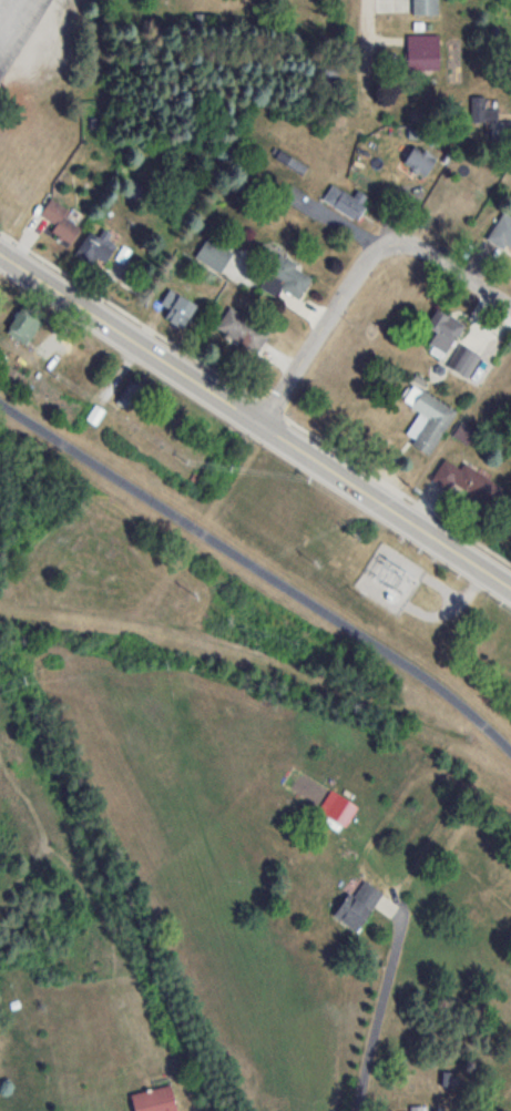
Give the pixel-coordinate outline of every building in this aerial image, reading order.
[(438,15),(438,0),(412,0),(412,16),(438,15)] [(438,35),(407,35),(407,70),(438,70),(438,35)] [(490,123),(490,139),(510,139),(510,124),(497,124),(497,109),(485,109),(485,97),(471,97),(471,123),(490,123)] [(436,157),(413,145),(402,166),(425,178),(436,157)] [(357,221),(371,199),(357,190),(353,197),(332,184),(322,200),(357,221)] [(56,225),(51,233),(69,245),(81,229),(63,216),(68,210),(51,198),(40,214),(56,225)] [(501,212),(488,242),(510,252),(510,216),(501,212)] [(97,236),(91,231),(74,253),(97,270),(118,243),(102,231),(97,236)] [(194,257),(219,273),(232,252),(207,237),(194,257)] [(261,288),(277,296),(281,288),(300,298),(313,275),(278,256),(261,288)] [(180,302),(165,314),(177,328),(191,317),(180,302)] [(26,345),(43,319),(22,306),(5,332),(26,345)] [(270,334),(231,306),(216,327),(256,355),(270,334)] [(435,334),(429,343),(444,354),(464,326),(437,308),(424,326),(435,334)] [(451,370),(466,380),(481,357),(465,347),(451,370)] [(127,409),(142,389),(132,381),(117,401),(127,409)] [(456,409),(409,385),(401,400),(420,410),(405,439),(433,454),(456,409)] [(434,477),(485,505),(498,483),(463,464),(460,469),(443,460),(434,477)] [(318,812),(345,828),(359,807),(331,790),(318,812)] [(382,893),(362,880),(351,896),(346,893),(331,916),(356,933),(382,893)] [(170,1085),(130,1093),(133,1110),(175,1110),(170,1085)]
